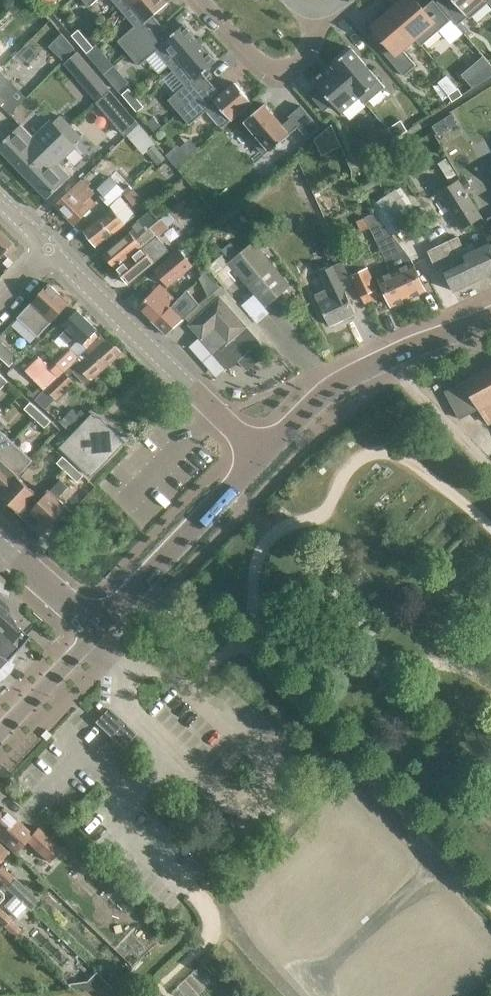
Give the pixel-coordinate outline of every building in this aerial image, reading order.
[(120,9),(130,0),(112,0),(120,9)] [(161,25),(152,14),(165,3),(162,0),(130,0),(120,9),(134,26),(117,41),(128,53),(149,35),(161,25)] [(433,0),(423,9),(415,0),(402,0),(391,10),(422,45),(450,20),(433,0)] [(488,0),(438,0),(436,2),(457,25),(468,16),(469,18),(488,2),(490,5),(490,3),(488,0)] [(372,26),(388,44),(381,50),(403,76),(416,65),(402,49),(414,39),(421,46),(422,45),(391,10),(372,26)] [(156,51),(170,68),(199,43),(183,24),(170,36),(161,25),(149,35),(128,53),(139,66),(156,51)] [(79,44),(86,38),(78,29),(71,35),(79,44)] [(61,33),(50,45),(63,60),(74,49),(61,33)] [(93,47),(86,38),(79,44),(87,53),(93,47)] [(168,100),(178,112),(212,84),(202,73),(215,62),(199,43),(170,68),(185,85),(168,100)] [(351,48),(332,64),(366,103),(385,87),(351,48)] [(322,90),(313,98),(324,111),(333,103),(341,113),(359,97),(365,104),(366,103),(332,64),(332,65),(314,81),(322,90)] [(97,77),(85,87),(96,100),(108,89),(97,77)] [(1,105),(10,114),(27,97),(10,80),(0,90),(0,106),(1,105)] [(221,94),(212,84),(178,112),(189,125),(206,110),(221,128),(252,102),(235,82),(221,94)] [(121,94),(129,103),(136,97),(128,88),(121,94)] [(452,102),(462,95),(458,88),(448,95),(452,102)] [(136,97),(129,103),(137,112),(144,106),(136,97)] [(116,99),(104,109),(124,133),(137,123),(116,99)] [(264,154),(269,150),(270,151),(290,134),(289,134),(297,127),(307,138),(319,128),(301,105),(289,116),(290,118),(282,125),(264,104),(244,121),(254,132),(248,137),(264,154)] [(0,150),(0,152),(9,161),(21,173),(22,175),(67,129),(58,120),(51,127),(49,125),(33,142),(20,129),(0,150)] [(394,139),(407,131),(400,120),(388,128),(394,139)] [(67,129),(22,175),(33,186),(46,198),(58,187),(68,176),(55,164),(72,147),(70,145),(77,138),(67,129)] [(485,167),(490,164),(490,147),(478,153),(485,167)] [(170,160),(176,167),(185,160),(179,153),(170,160)] [(107,207),(124,191),(110,177),(97,190),(102,194),(98,198),(107,207)] [(74,224),(95,204),(86,195),(91,190),(81,179),(55,205),(74,224)] [(484,217),(460,180),(440,193),(463,230),(484,217)] [(371,205),(391,233),(414,218),(395,189),(371,205)] [(96,247),(124,224),(112,209),(84,231),(96,247)] [(103,254),(116,269),(159,237),(170,228),(162,220),(160,221),(160,220),(151,210),(138,221),(143,228),(133,236),(130,232),(103,254)] [(16,247),(0,232),(0,255),(2,252),(7,256),(16,247)] [(379,278),(391,305),(425,290),(413,264),(414,263),(411,259),(391,233),(377,240),(392,273),(379,278)] [(428,250),(440,276),(444,274),(453,291),(490,273),(490,246),(490,245),(489,242),(467,253),(458,235),(428,250)] [(161,257),(169,250),(159,237),(116,269),(128,284),(161,257)] [(265,306),(289,286),(254,243),(229,263),(265,306)] [(180,250),(156,271),(165,281),(169,286),(193,265),(189,261),(180,250)] [(345,260),(352,275),(361,295),(378,287),(361,252),(345,260)] [(341,280),(352,275),(345,260),(321,271),(329,288),(316,294),(331,325),(356,313),(341,280)] [(49,283),(17,317),(38,337),(69,302),(49,283)] [(138,307),(166,334),(200,305),(187,289),(177,300),(160,284),(138,307)] [(230,367),(239,358),(248,368),(268,350),(259,341),(260,340),(220,297),(190,324),(230,367)] [(55,361),(56,362),(65,372),(75,361),(99,337),(94,332),(97,329),(77,310),(63,324),(67,328),(59,335),(68,344),(75,336),(79,340),(71,348),(70,347),(55,361)] [(101,336),(99,337),(75,361),(81,367),(75,373),(86,384),(121,353),(107,339),(106,340),(101,336)] [(9,366),(18,356),(0,339),(0,357),(9,366)] [(25,372),(44,390),(58,375),(39,356),(25,372)] [(488,423),(490,422),(490,365),(462,380),(463,383),(446,392),(460,420),(480,409),(488,423)] [(59,395),(74,382),(65,373),(51,385),(59,395)] [(24,408),(34,418),(41,411),(30,402),(24,408)] [(51,421),(41,411),(34,418),(45,428),(51,421)] [(62,447),(90,475),(123,441),(94,414),(62,447)] [(0,430),(0,455),(13,441),(0,430)] [(32,460),(13,441),(0,455),(0,493),(1,494),(32,460)] [(56,463),(67,472),(73,465),(63,456),(56,463)] [(33,460),(32,460),(1,494),(26,517),(50,491),(49,490),(41,498),(18,476),(33,460)] [(73,465),(67,472),(77,482),(83,475),(73,465)] [(67,507),(50,491),(26,517),(43,533),(67,507)] [(4,678),(6,677),(7,675),(9,674),(10,672),(14,664),(11,662),(17,651),(15,651),(20,645),(29,636),(28,635),(27,636),(24,633),(22,631),(19,628),(16,626),(14,622),(11,618),(9,615),(6,611),(3,608),(0,605),(0,680),(4,678)] [(122,746),(133,733),(108,709),(96,722),(122,746)] [(3,807),(0,810),(0,839),(14,852),(25,840),(48,861),(60,849),(36,827),(31,833),(3,807)] [(7,889),(15,880),(0,866),(0,882),(7,889)] [(15,880),(7,889),(30,910),(38,902),(15,880)] [(14,937),(20,931),(9,921),(10,920),(0,910),(0,923),(14,937)]
